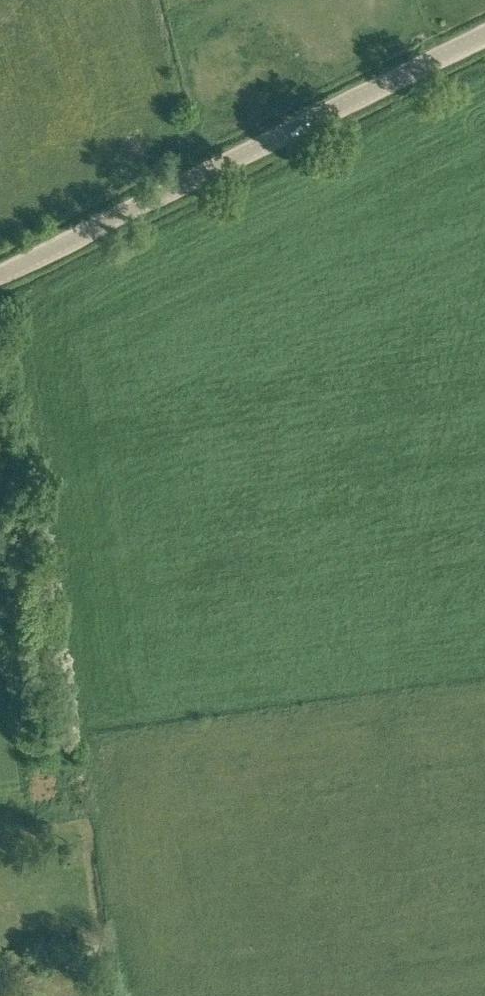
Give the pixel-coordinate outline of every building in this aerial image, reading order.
[(94,995),(98,995),(109,995),(108,986),(94,988),(94,995)]
